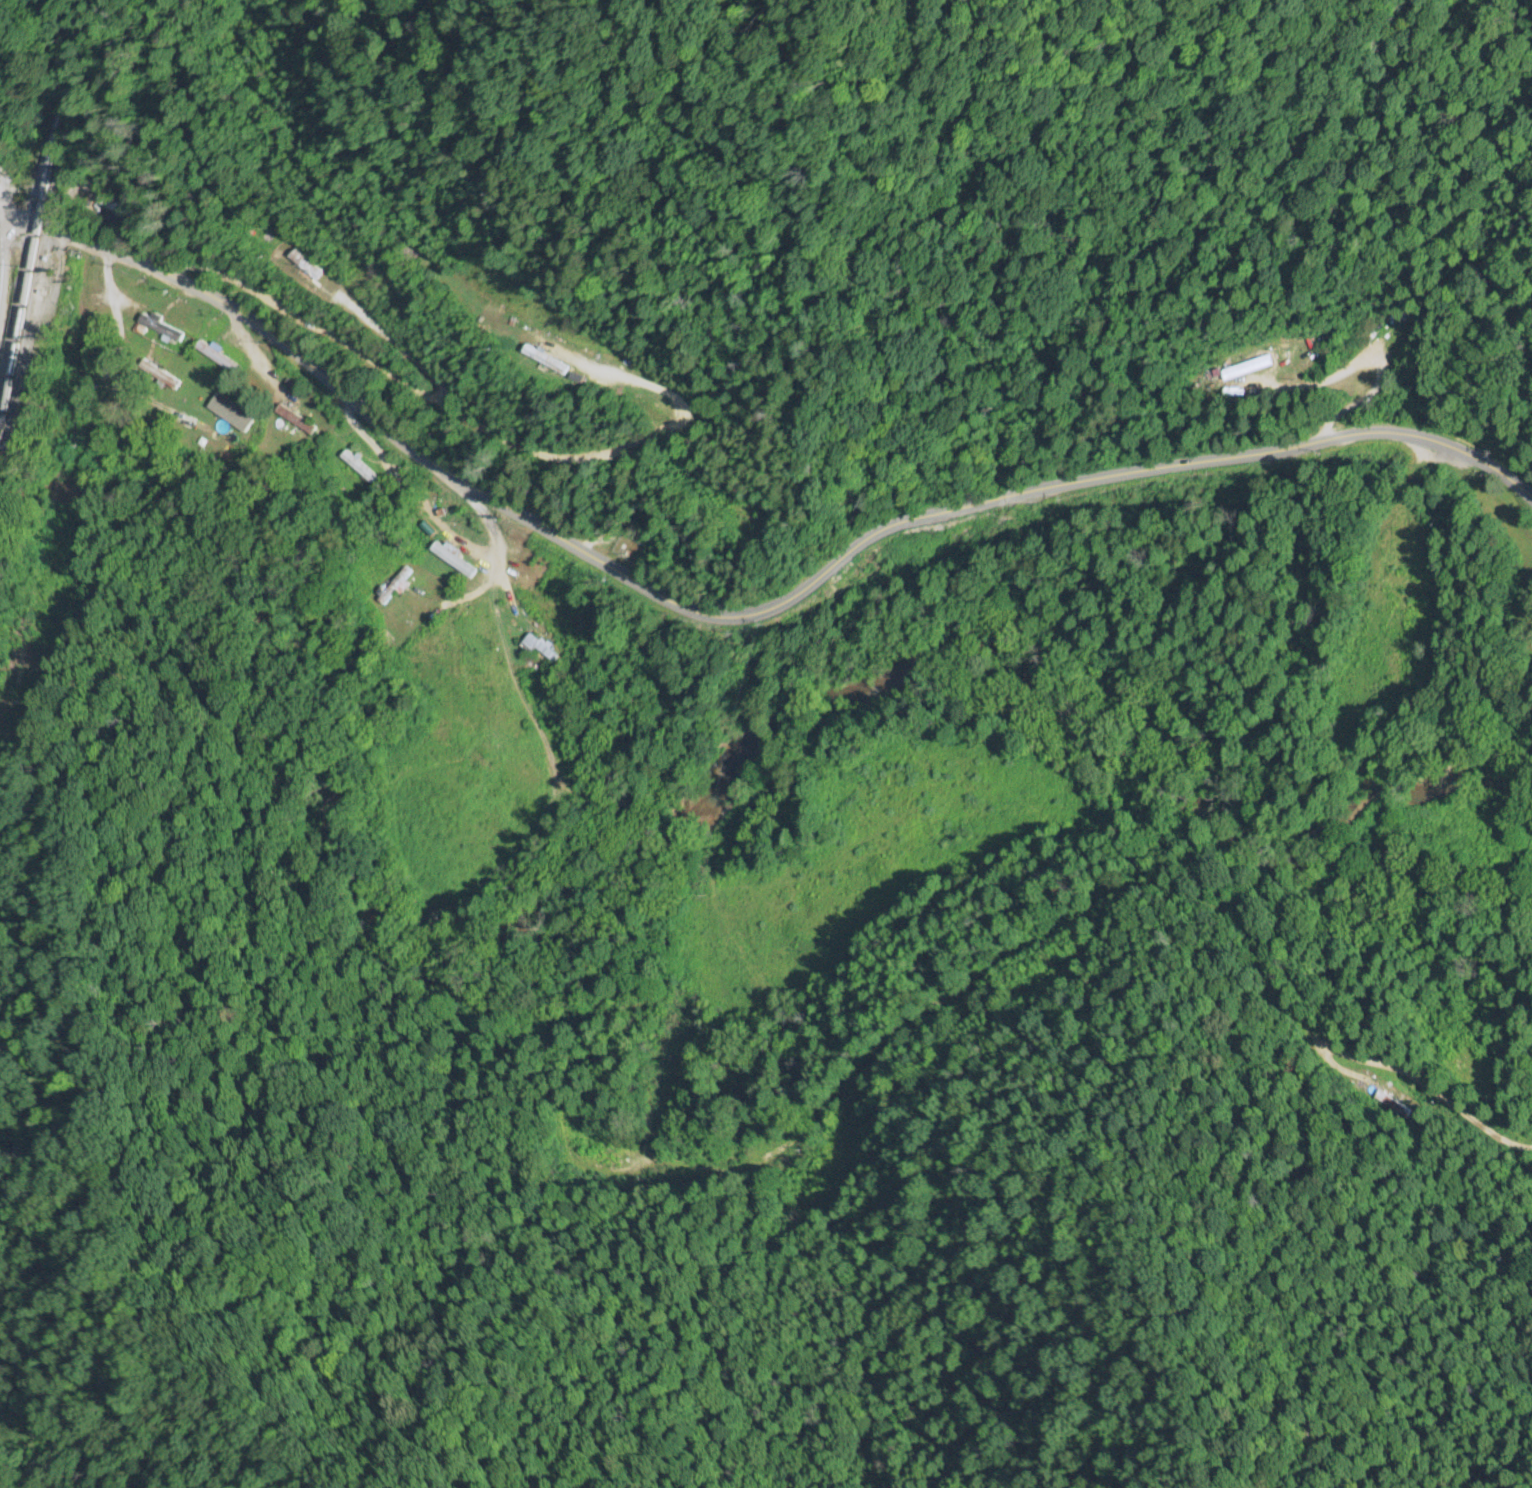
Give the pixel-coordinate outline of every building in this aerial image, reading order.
[(96,205),(126,219),(129,212),(99,198),(96,205)] [(314,283),(321,275),(293,250),(286,258),(314,283)] [(185,333),(144,312),(138,324),(179,344),(185,333)] [(213,350),(200,342),(195,350),(230,372),(235,365),(213,350)] [(569,367),(528,346),(523,355),(565,376),(569,367)] [(213,429),(243,448),(255,431),(246,425),(247,424),(225,409),(213,429)] [(380,478),(349,448),(343,455),(374,485),(380,478)] [(477,571),(457,558),(460,553),(446,544),(444,548),(435,542),(429,553),(471,580),(477,571)] [(558,658),(530,636),(525,643),(553,665),(558,658)]
